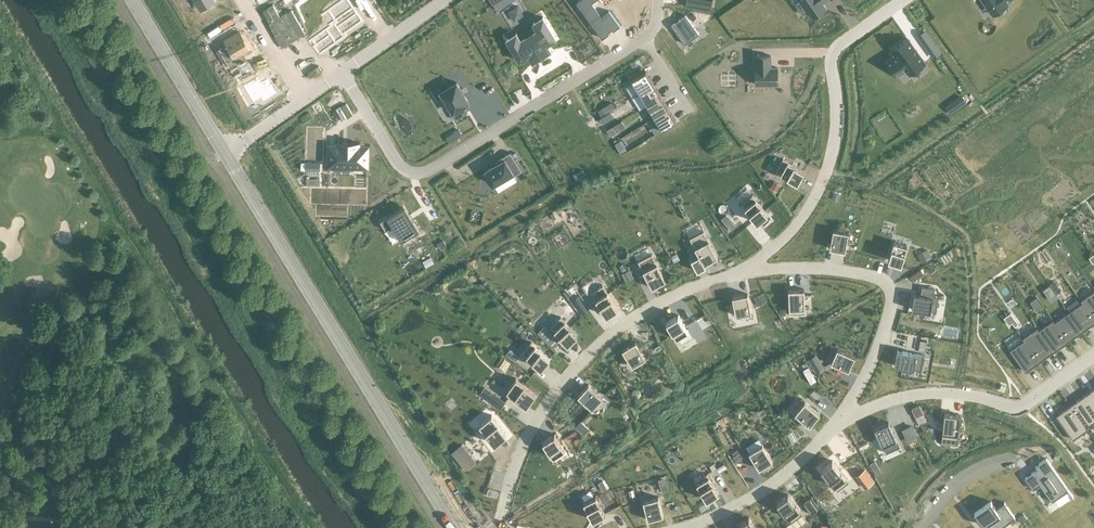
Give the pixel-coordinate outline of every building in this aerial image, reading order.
[(312,40),(316,46),(314,48),(319,54),(336,43),(346,36),(344,33),(357,25),(361,21),(358,17),(358,16),(357,14),(347,0),(343,0),(341,1),(342,1),(335,6),(328,11),(333,17),(336,22),(312,40)] [(576,2),(602,38),(611,32),(610,30),(612,28),(613,30),(620,25),(609,9),(608,10),(609,10),(602,15),(592,1),(593,0),(579,0),(576,2)] [(685,6),(711,10),(713,0),(686,0),(685,6)] [(813,17),(826,8),(823,2),(826,0),(801,0),(813,17)] [(993,14),(1008,4),(1006,1),(1009,0),(983,0),(993,14)] [(518,6),(509,11),(514,20),(523,15),(518,6)] [(675,23),(672,25),(685,43),(699,33),(686,15),(679,20),(679,21),(676,24),(675,23)] [(517,33),(507,39),(520,61),(529,55),(533,61),(550,50),(547,44),(556,38),(543,17),(533,23),(537,30),(521,40),(517,33)] [(228,43),(221,48),(231,64),(245,56),(242,50),(248,46),(239,31),(226,40),(228,43)] [(897,55),(887,62),(896,75),(906,68),(910,73),(925,63),(907,38),(892,48),(897,55)] [(937,45),(930,50),(935,57),(942,52),(937,45)] [(757,67),(756,67),(756,84),(778,83),(777,67),(771,67),(771,55),(757,55),(757,67)] [(646,71),(632,79),(640,93),(654,84),(646,71)] [(257,76),(243,85),(253,102),(261,97),(263,101),(277,92),(268,78),(261,82),(257,76)] [(457,82),(441,91),(445,98),(443,99),(448,106),(449,105),(453,111),(451,112),(455,119),(467,112),(464,105),(469,102),(457,82)] [(654,84),(640,93),(647,105),(662,96),(654,84)] [(647,105),(655,117),(669,108),(662,96),(647,105)] [(611,102),(604,106),(607,112),(615,108),(611,102)] [(607,112),(604,106),(599,110),(602,116),(607,112)] [(655,117),(662,129),(677,121),(669,108),(655,117)] [(607,129),(610,135),(618,130),(615,125),(607,129)] [(462,134),(459,129),(452,134),(455,139),(462,134)] [(621,140),(615,144),(621,153),(627,149),(621,140)] [(358,144),(339,143),(339,147),(330,146),(330,165),(367,166),(367,147),(358,147),(358,144)] [(485,171),(494,184),(513,173),(514,175),(522,170),(510,152),(496,160),(498,163),(485,171)] [(783,158),(776,171),(798,182),(804,170),(783,158)] [(306,169),(320,169),(320,161),(306,161),(306,169)] [(774,180),(771,186),(777,190),(780,183),(774,180)] [(742,204),(757,222),(768,213),(752,195),(742,204)] [(403,207),(381,221),(386,230),(393,226),(402,240),(420,229),(411,214),(409,215),(403,207)] [(833,229),(830,248),(845,251),(849,232),(833,229)] [(704,231),(690,238),(699,255),(691,260),(698,271),(706,267),(705,264),(718,257),(704,231)] [(443,240),(438,244),(441,249),(446,245),(443,240)] [(894,241),(888,259),(901,264),(907,245),(894,241)] [(918,255),(922,262),(931,257),(927,250),(918,255)] [(680,259),(677,253),(672,256),(675,262),(680,259)] [(652,254),(638,261),(652,288),(666,280),(652,254)] [(423,262),(426,267),(434,263),(431,257),(423,262)] [(630,269),(622,273),(626,281),(634,277),(630,269)] [(603,285),(592,293),(607,315),(618,307),(603,285)] [(914,294),(912,309),(936,313),(939,297),(933,297),(935,288),(922,286),(921,294),(914,294)] [(804,289),(789,290),(790,314),(805,314),(804,289)] [(1081,299),(1082,301),(1093,317),(1093,290),(1081,299)] [(732,296),(736,315),(752,312),(748,293),(732,296)] [(763,293),(754,299),(758,305),(767,300),(763,293)] [(578,296),(573,300),(581,312),(586,309),(578,296)] [(1041,306),(1035,298),(1030,301),(1036,310),(1041,306)] [(1093,323),(1093,317),(1082,301),(1068,311),(1082,331),(1093,323)] [(1082,331),(1068,311),(1055,321),(1054,321),(1068,341),(1082,331)] [(1011,313),(1007,315),(1012,322),(1015,326),(1019,324),(1011,313)] [(667,322),(677,338),(688,331),(678,315),(667,322)] [(561,316),(551,326),(568,344),(578,334),(561,316)] [(1054,351),(1068,341),(1054,321),(1055,321),(1053,319),(1039,329),(1038,329),(1054,351)] [(544,326),(538,332),(553,348),(559,342),(544,326)] [(1040,361),(1054,351),(1038,329),(1039,329),(1037,326),(1022,337),(1024,339),(1040,361)] [(1010,349),(1025,371),(1040,361),(1024,339),(1010,349)] [(622,349),(633,366),(646,358),(636,341),(622,349)] [(531,342),(522,353),(542,368),(550,357),(531,342)] [(837,348),(831,362),(849,370),(855,356),(837,348)] [(510,349),(506,354),(515,361),(519,356),(510,349)] [(898,350),(895,365),(922,370),(924,355),(898,350)] [(818,356),(811,361),(817,371),(824,367),(818,356)] [(813,373),(806,377),(813,388),(820,383),(813,373)] [(516,378),(507,391),(527,405),(536,393),(516,378)] [(588,384),(578,396),(592,409),(603,397),(588,384)] [(1085,395),(1093,408),(1093,389),(1085,395)] [(1093,422),(1093,408),(1085,395),(1071,405),(1087,427),(1093,422)] [(497,397),(493,403),(501,409),(505,402),(497,397)] [(805,401),(795,413),(810,426),(820,413),(805,401)] [(920,405),(912,409),(915,417),(923,413),(920,405)] [(1073,440),(1088,429),(1087,427),(1071,405),(1056,415),(1073,440)] [(941,442),(957,444),(960,414),(944,413),(941,442)] [(492,415),(479,425),(495,444),(507,434),(492,415)] [(900,446),(889,422),(875,428),(886,453),(900,446)] [(580,423),(574,426),(579,436),(586,432),(580,423)] [(902,424),(894,428),(900,438),(907,433),(902,424)] [(543,441),(553,457),(565,450),(555,433),(543,441)] [(749,452),(759,469),(773,460),(763,444),(749,452)] [(740,452),(733,456),(737,462),(744,458),(740,452)] [(463,458),(454,464),(459,472),(469,467),(463,458)] [(1037,468),(1025,477),(1033,489),(1040,484),(1052,501),(1069,490),(1046,458),(1035,466),(1037,468)] [(832,460),(821,468),(838,490),(849,482),(832,460)] [(880,471),(875,461),(870,464),(875,474),(880,471)] [(865,469),(857,475),(862,481),(870,476),(865,469)] [(707,473),(695,481),(707,499),(719,492),(707,473)] [(604,480),(599,483),(604,492),(609,489),(604,480)] [(668,489),(666,481),(660,482),(662,491),(668,489)] [(777,502),(792,522),(803,514),(788,494),(777,502)] [(596,496),(584,503),(593,520),(605,513),(596,496)] [(643,501),(648,520),(664,515),(658,497),(643,501)] [(810,499),(804,503),(811,514),(817,509),(810,499)] [(974,513),(983,526),(986,524),(990,527),(1000,527),(1015,517),(1004,502),(996,508),(991,501),(974,513)] [(739,527),(755,527),(749,517),(737,524),(739,527)]
